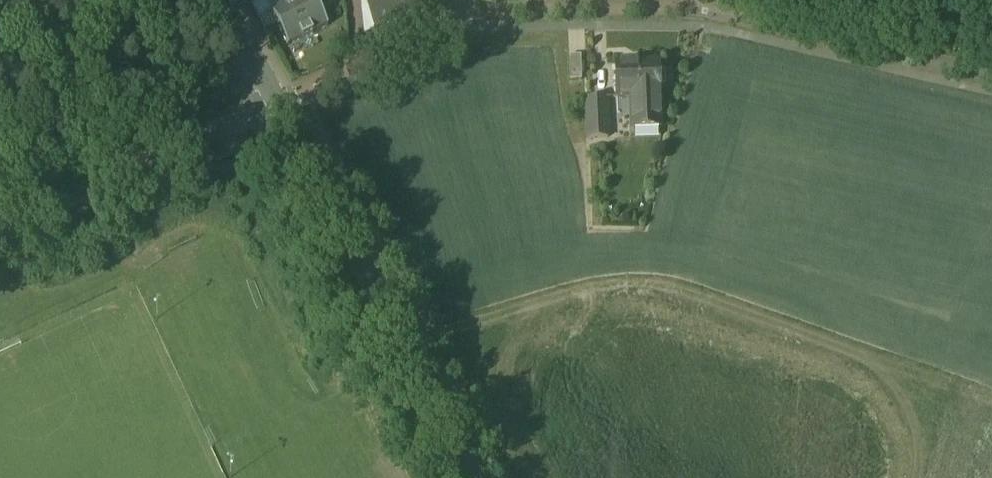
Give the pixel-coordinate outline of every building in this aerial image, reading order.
[(252,6),(258,19),(271,13),(271,12),(272,12),(266,0),(264,0),(252,6)] [(285,5),(272,12),(271,12),(271,13),(288,47),(289,47),(289,46),(303,39),(303,40),(314,34),(327,27),(327,28),(329,27),(315,0),(295,0),(285,5)] [(375,28),(427,6),(425,0),(364,0),(375,28)] [(581,57),(569,57),(570,81),(582,81),(581,57)] [(659,64),(616,66),(617,99),(631,99),(632,123),(658,122),(659,130),(660,130),(659,98),(660,98),(659,64)] [(607,99),(587,99),(588,140),(608,139),(607,99)]
